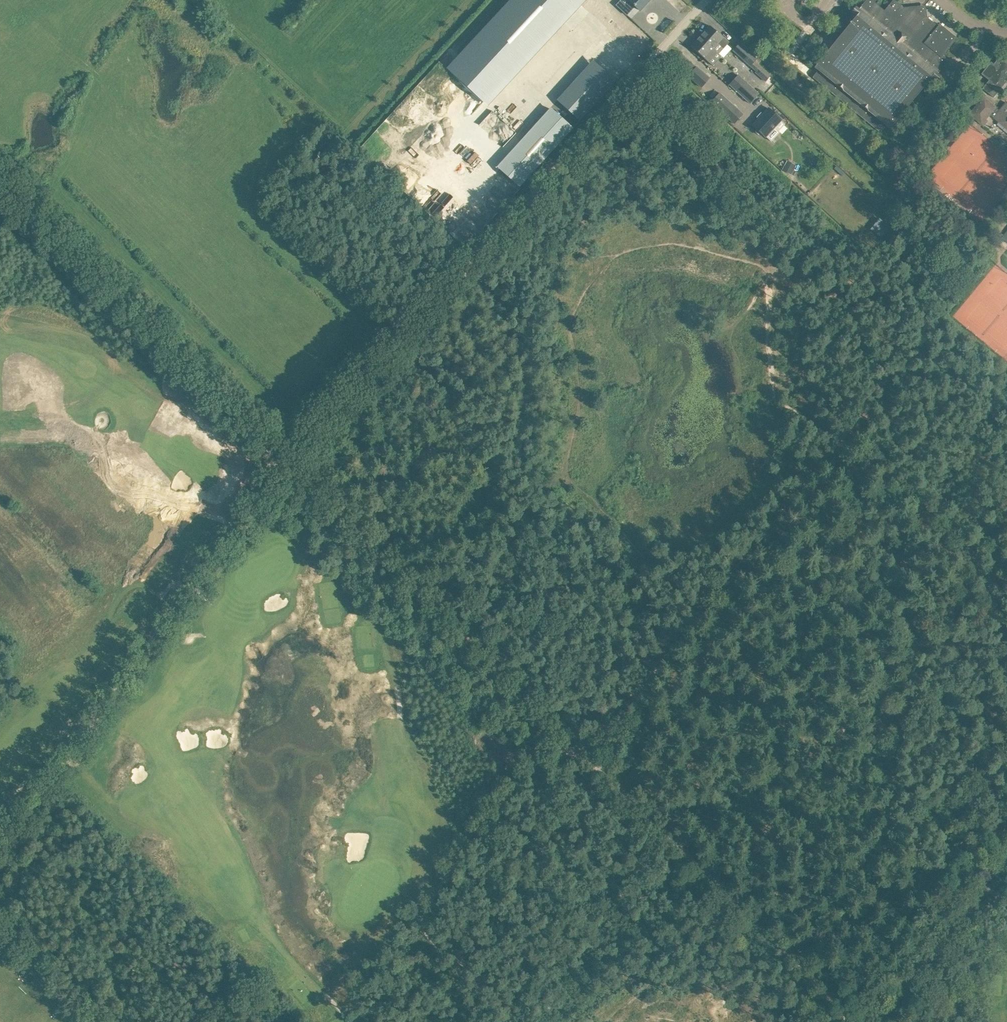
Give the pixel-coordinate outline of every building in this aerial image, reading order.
[(483,102),(577,1),(581,5),(586,0),(510,0),(447,68),(483,102)] [(629,1),(639,10),(648,0),(629,0),(629,1)] [(939,71),(944,65),(943,64),(945,62),(944,57),(942,56),(957,38),(939,24),(938,26),(927,17),(921,17),(921,11),(913,11),(913,6),(904,7),(895,0),(893,0),(884,10),(874,2),(876,0),(875,0),(875,1),(874,0),(868,0),(867,1),(865,0),(859,9),(856,6),(850,6),(851,11),(835,31),(840,35),(814,67),(818,70),(812,77),(880,132),(885,126),(889,129),(931,78),(936,82),(941,81),(940,76),(937,74),(939,71)] [(583,24),(596,36),(603,28),(590,16),(583,24)] [(635,59),(654,39),(635,22),(629,28),(617,41),(635,59)] [(728,42),(717,32),(710,26),(700,36),(719,53),(723,48),(728,42)] [(691,46),(699,53),(704,58),(713,66),(720,58),(722,56),(719,53),(700,36),(691,46)] [(760,66),(758,64),(755,62),(757,59),(739,43),(733,50),(756,71),(760,66)] [(682,69),(689,61),(680,53),(673,61),(682,69)] [(985,70),(982,74),(990,80),(983,88),(994,97),(1006,82),(1006,74),(1006,73),(1006,71),(1006,61),(1001,56),(994,64),(992,62),(985,70)] [(709,78),(692,63),(684,72),(701,87),(709,78)] [(608,81),(591,66),(559,101),(576,116),(608,81)] [(737,91),(745,82),(738,75),(729,84),(737,91)] [(759,94),(745,82),(737,91),(750,103),(759,94)] [(710,102),(734,124),(743,114),(719,93),(710,102)] [(970,114),(975,119),(984,126),(988,121),(986,119),(990,115),(1006,129),(1006,103),(1006,102),(1000,110),(984,97),(970,114)] [(759,119),(753,126),(755,129),(755,132),(758,135),(761,134),(765,137),(765,136),(771,141),(779,132),(774,127),(781,119),(778,117),(776,115),(769,108),(763,114),(759,119)] [(480,124),(503,146),(517,132),(493,110),(480,124)] [(570,128),(551,110),(497,169),(517,187),(570,128)] [(787,160),(782,169),(791,174),(794,175),(796,171),(793,170),(796,166),(787,160)] [(872,229),(880,236),(889,226),(880,219),(872,229)]
